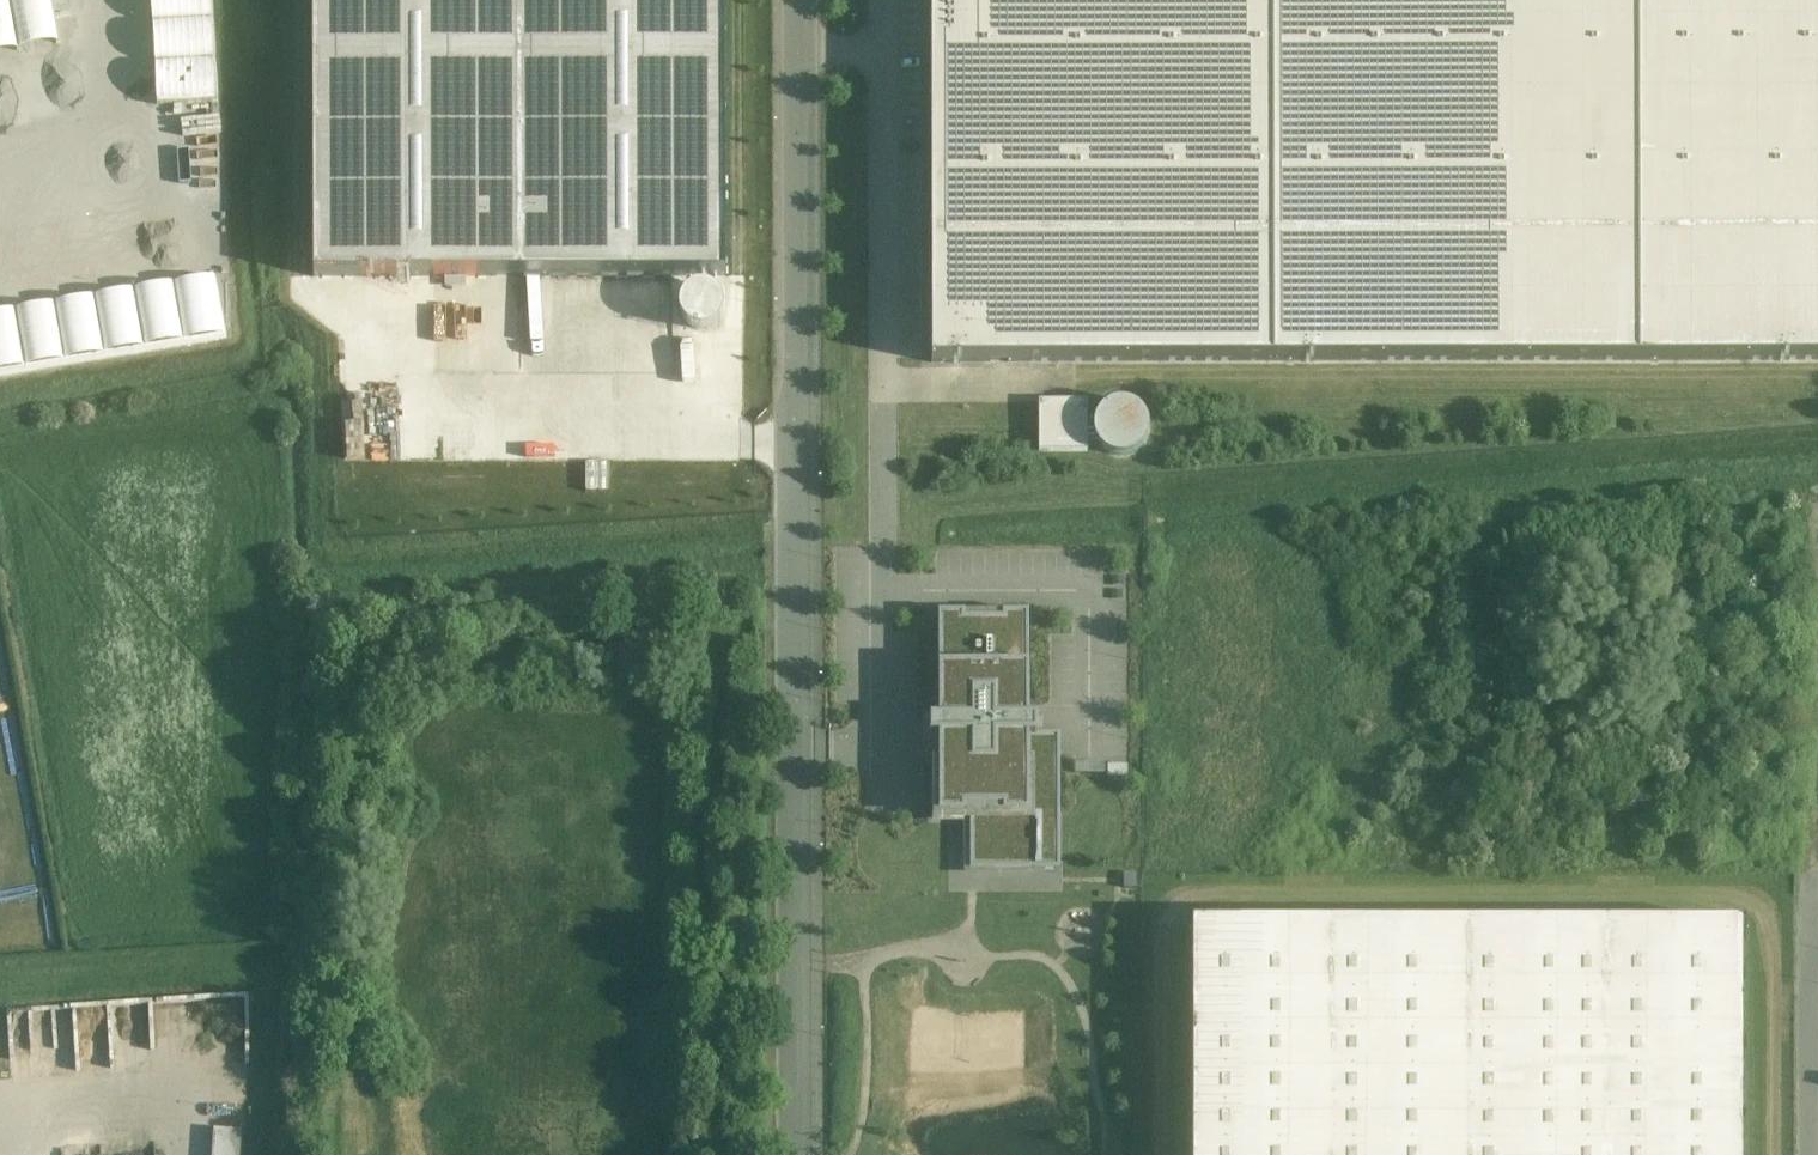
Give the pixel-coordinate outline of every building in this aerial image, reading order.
[(65,44),(58,0),(0,0),(0,56),(65,44)] [(219,102),(214,0),(155,0),(160,104),(219,102)] [(316,280),(725,279),(724,0),(316,0),(316,280)] [(924,372),(1817,367),(1817,0),(922,0),(924,372)] [(0,307),(0,365),(224,327),(215,271),(0,307)] [(714,290),(704,286),(693,288),(685,294),(680,304),(680,314),(685,323),(694,329),(705,330),(715,327),(721,318),(724,308),(721,298),(714,290)] [(1088,401),(1040,401),(1039,451),(1088,452),(1088,401)] [(1139,408),(1127,402),(1113,403),(1101,411),(1094,422),(1093,436),(1099,448),(1110,457),(1124,459),(1137,455),(1146,445),(1150,432),(1148,419),(1139,408)] [(966,816),(965,870),(1033,870),(1033,861),(1060,861),(1061,731),(1047,731),(1047,709),(1044,709),(1044,705),(1032,705),(1032,607),(946,607),(945,710),(927,710),(927,758),(935,758),(935,816),(966,816)] [(1195,1154),(1750,1154),(1754,925),(1200,914),(1195,1154)] [(243,1129),(216,1128),(216,1154),(242,1154),(243,1129)]
